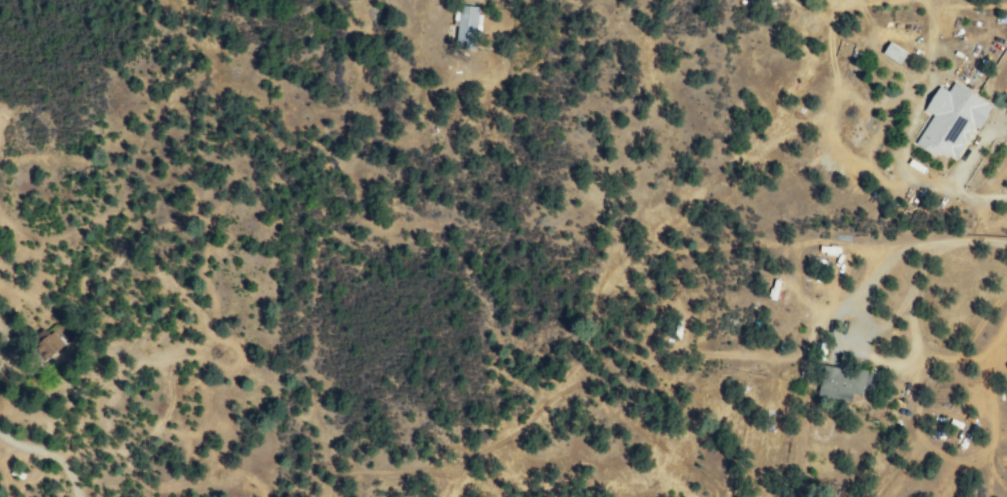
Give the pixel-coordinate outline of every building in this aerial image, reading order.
[(458,45),(478,47),(482,4),(462,2),(458,45)] [(909,48),(890,40),(884,54),(903,62),(909,48)] [(918,144),(938,153),(940,149),(959,158),(975,125),(982,128),(995,100),(955,81),(951,89),(940,84),(927,109),(934,112),(918,144)] [(52,355),(67,343),(55,329),(40,342),(52,355)] [(820,399),(852,400),(853,393),(864,393),(864,387),(875,387),(875,370),(855,369),(855,370),(832,369),(831,378),(821,377),(820,399)]
